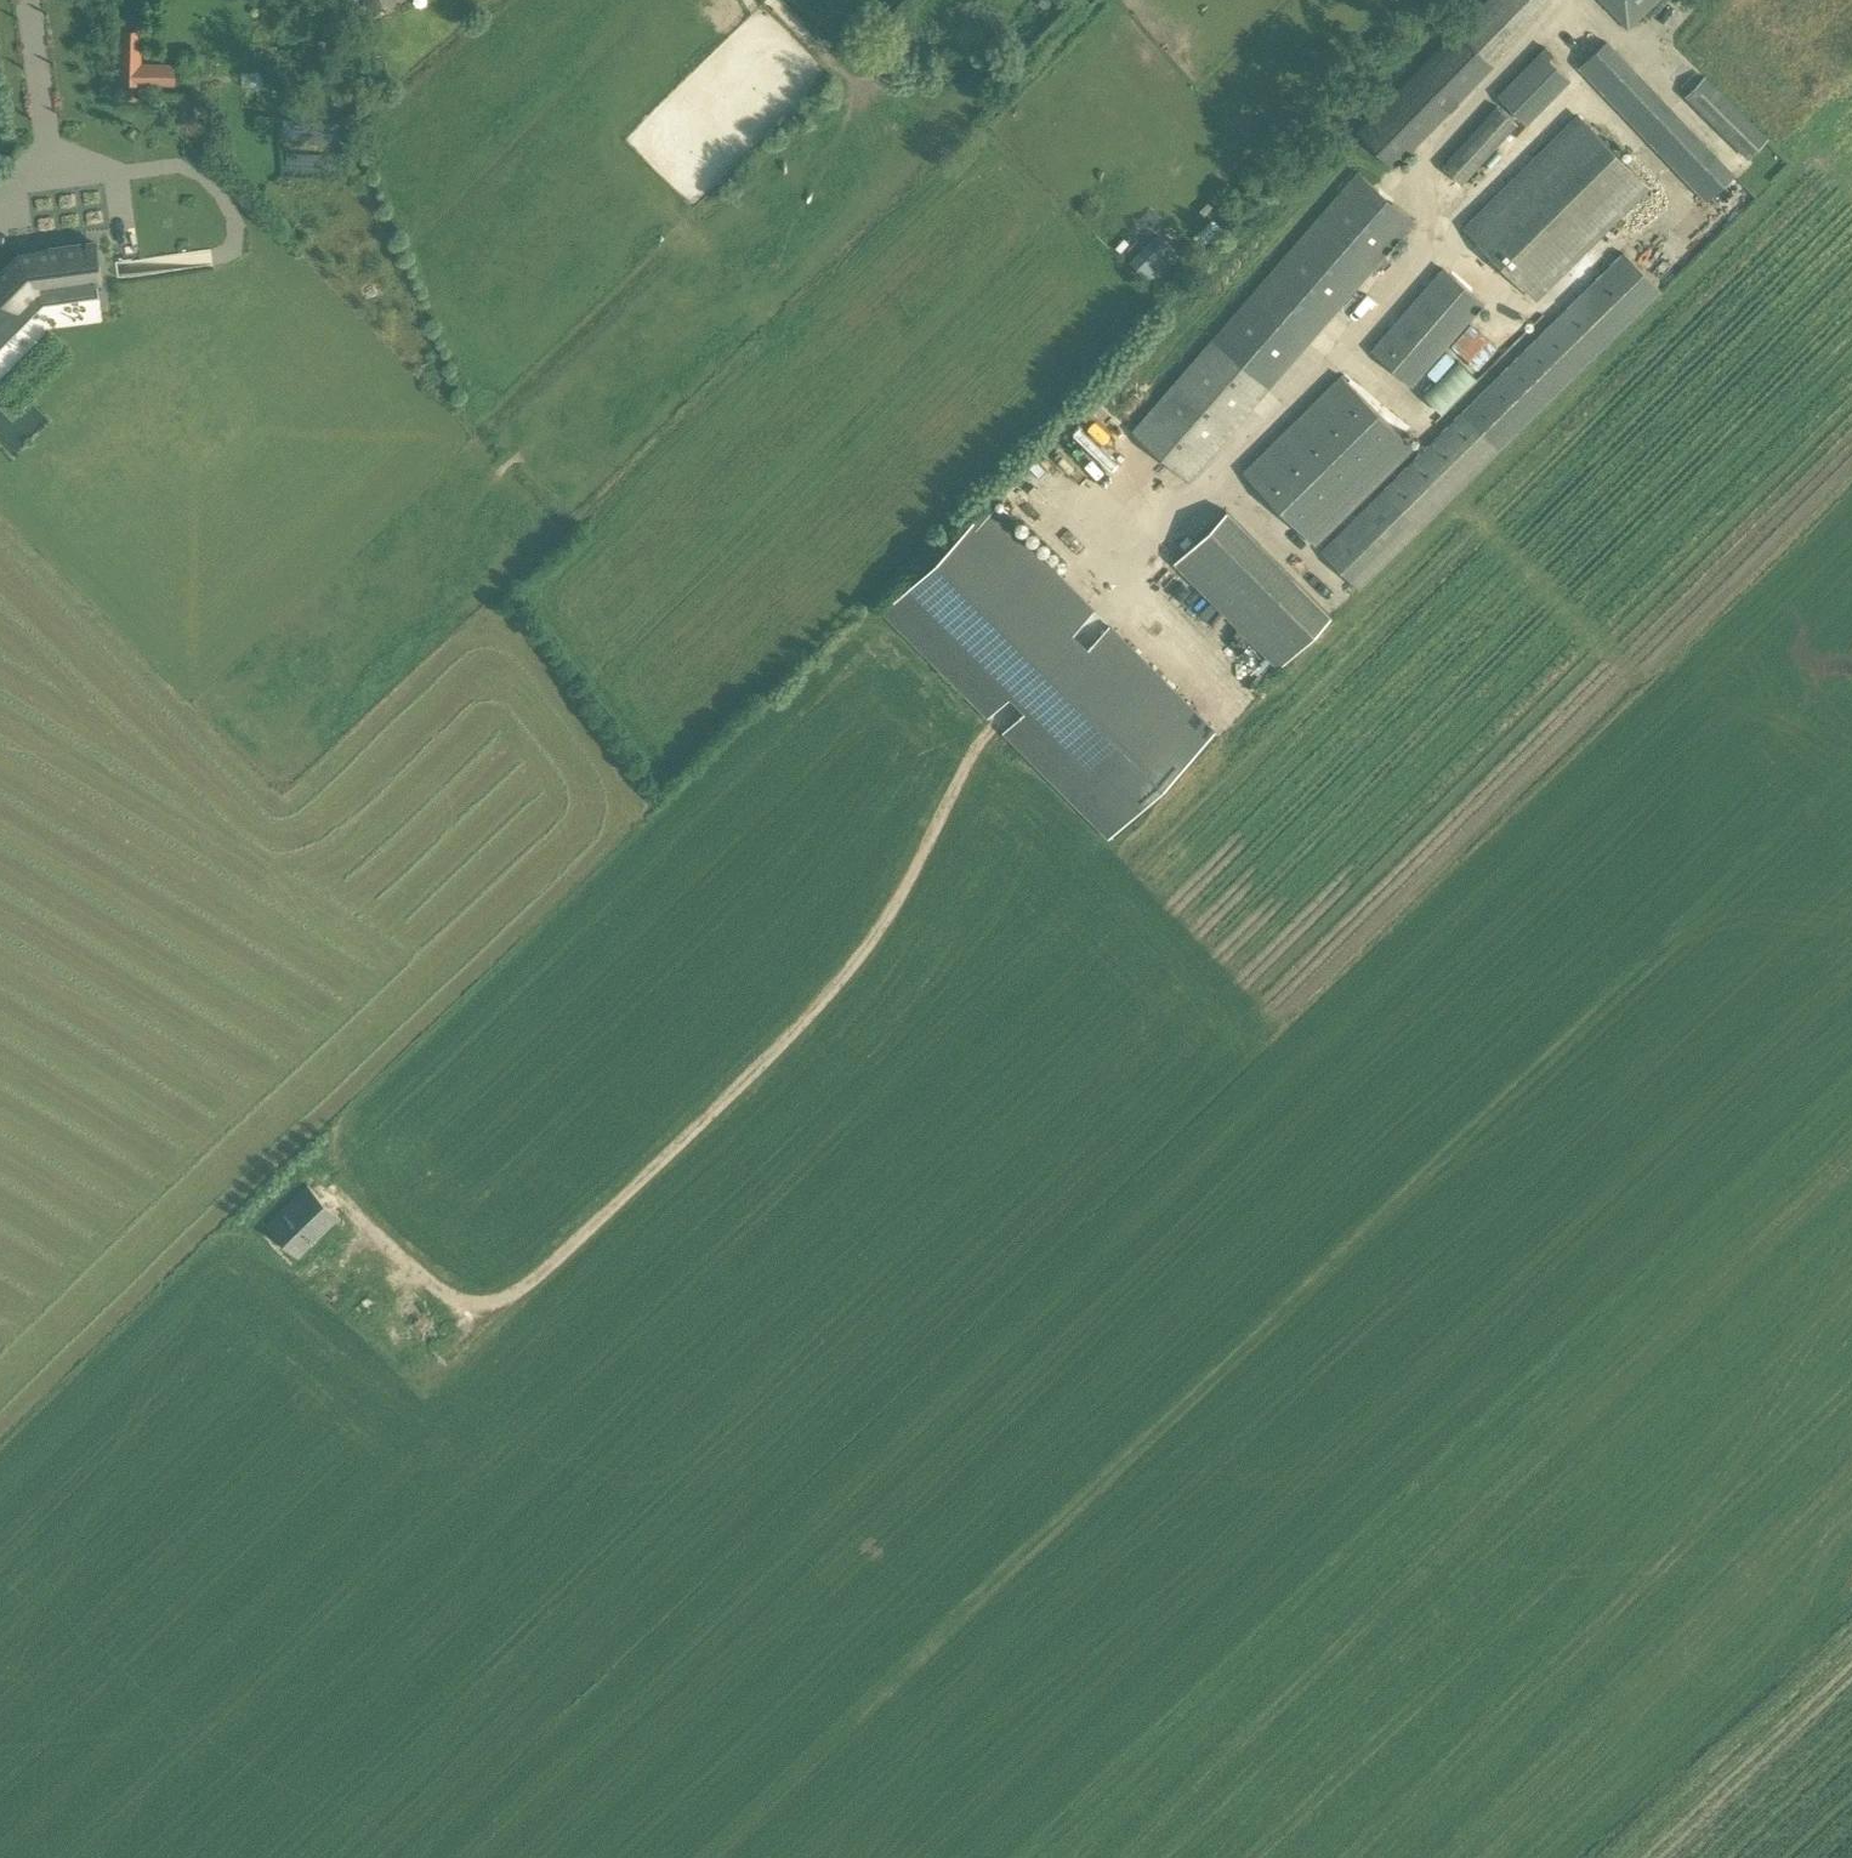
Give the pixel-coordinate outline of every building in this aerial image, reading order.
[(1044,11),(1050,5),(1045,0),(1043,0),(1038,5),(1044,11)] [(1496,58),(1490,52),(1541,0),(1482,0),(1455,28),(1355,132),(1391,167),(1496,58)] [(1627,29),(1657,0),(1599,0),(1627,29)] [(1706,200),(1733,173),(1670,110),(1605,40),(1579,65),(1643,135),(1706,200)] [(1525,122),(1569,78),(1547,56),(1552,52),(1545,45),(1496,94),(1525,122)] [(136,84),(176,85),(176,63),(136,62),(136,84)] [(1750,156),(1768,137),(1703,75),(1685,94),(1750,156)] [(1460,183),(1516,121),(1497,104),(1441,165),(1460,183)] [(1534,299),(1648,187),(1577,114),(1463,226),(1534,299)] [(1184,478),(1411,219),(1355,170),(1128,429),(1184,478)] [(1185,236),(1170,221),(1140,251),(1155,266),(1185,236)] [(14,256),(0,270),(0,344),(31,312),(32,314),(34,312),(23,301),(36,288),(38,287),(66,283),(67,293),(96,289),(97,295),(99,295),(97,280),(100,279),(95,242),(48,248),(18,252),(14,256)] [(1356,588),(1417,528),(1647,300),(1659,288),(1623,252),(1611,264),(1381,492),(1320,550),(1356,588)] [(1410,386),(1482,303),(1441,267),(1369,350),(1410,386)] [(1440,411),(1475,377),(1458,359),(1423,393),(1440,411)] [(1313,544),(1411,447),(1340,375),(1242,472),(1313,544)] [(1095,608),(989,502),(881,611),(987,717),(1008,695),(1072,631),(1095,608)] [(1277,667),(1330,615),(1226,508),(1173,561),(1277,667)] [(1216,729),(1110,624),(1087,647),(1024,710),(1002,732),(1108,837),(1216,729)] [(1024,710),(1087,647),(1072,631),(1008,695),(1024,710)] [(296,1256),(338,1216),(308,1184),(266,1224),(296,1256)]
